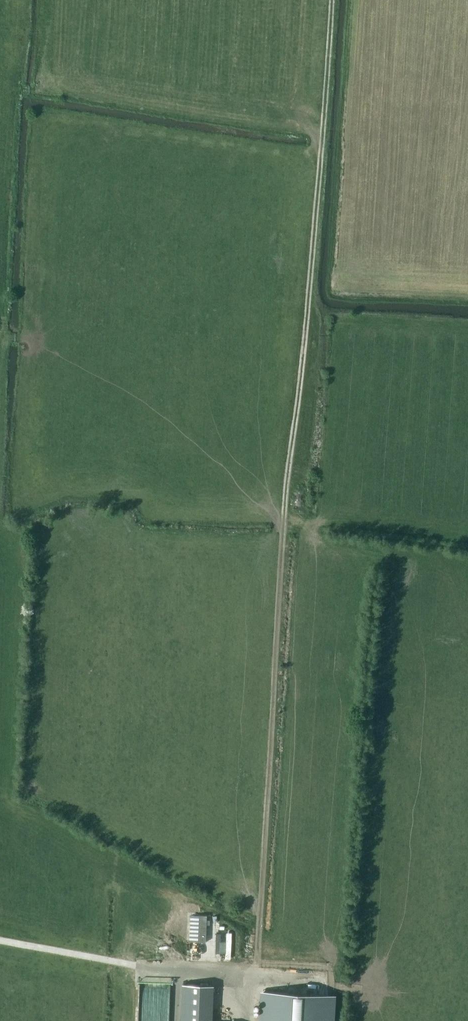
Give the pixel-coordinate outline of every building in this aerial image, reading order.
[(333,995),(263,991),(262,1020),(332,1020),(333,995)]
